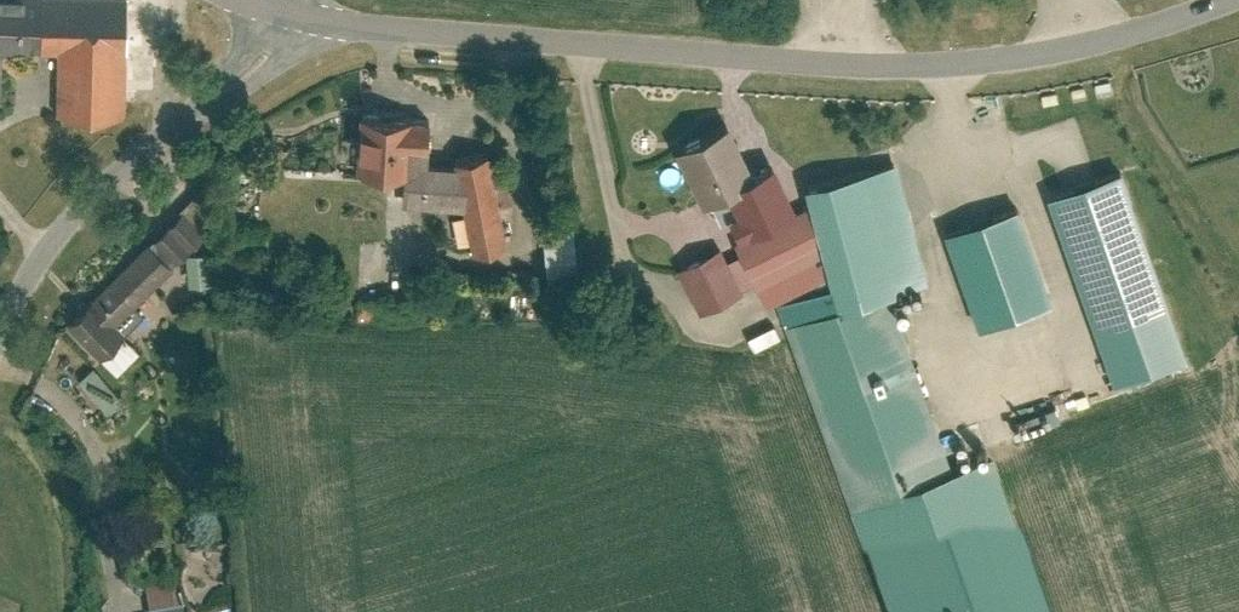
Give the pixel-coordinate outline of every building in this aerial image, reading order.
[(9,46),(68,48),(66,113),(129,115),(132,0),(0,0),(0,46),(9,46)] [(7,95),(9,46),(0,46),(0,95),(7,95)] [(364,168),(413,173),(414,159),(416,145),(436,147),(439,119),(370,112),(364,168)] [(735,123),(683,148),(709,201),(735,189),(761,176),(735,123)] [(459,161),(459,163),(414,159),(413,173),(410,200),(468,207),(477,249),(512,242),(494,153),(459,161)] [(904,163),(815,184),(819,199),(837,273),(844,302),(932,280),(904,163)] [(772,305),(837,273),(819,199),(804,205),(786,165),(761,176),(735,189),(746,212),(737,217),(746,237),(741,240),(747,253),(759,278),(772,305)] [(1131,167),(1056,193),(1121,374),(1195,347),(1131,167)] [(1027,206),(955,232),(986,319),(1059,293),(1027,206)] [(184,208),(152,240),(177,264),(193,248),(209,232),(184,208)] [(580,235),(550,237),(552,278),(583,276),(580,235)] [(152,240),(71,322),(105,354),(127,331),(119,323),(177,264),(152,240)] [(219,247),(193,248),(195,281),(221,279),(219,247)] [(727,247),(685,267),(705,310),(748,290),(745,285),(733,260),(727,247)] [(747,253),(733,260),(745,285),(759,278),(747,253)] [(791,334),(856,508),(960,469),(895,295),(791,334)] [(127,394),(99,364),(83,378),(112,408),(127,394)] [(856,508),(895,611),(1056,611),(998,455),(960,469),(856,508)]
